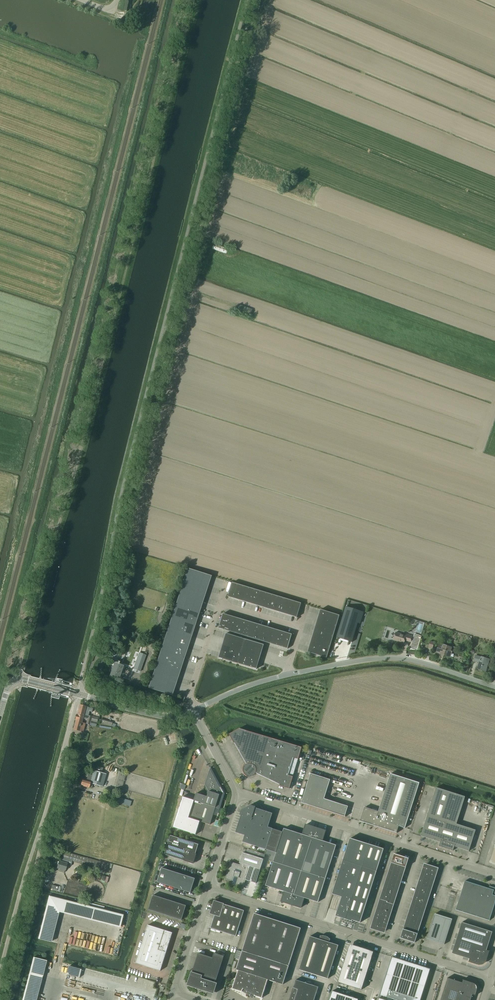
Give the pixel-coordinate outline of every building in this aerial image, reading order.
[(214,244),(212,249),(226,254),(228,249),(214,244)] [(237,306),(236,310),(250,315),(252,309),(238,304),(237,306)] [(211,576),(187,568),(148,688),(172,696),(188,648),(211,576)] [(228,597),(297,618),(301,603),(232,583),(228,597)] [(346,607),(336,637),(340,638),(348,641),(352,642),(358,622),(361,611),(346,607)] [(368,614),(376,616),(378,610),(370,608),(368,614)] [(340,615),(320,610),(308,652),(327,658),(340,615)] [(385,621),(387,613),(378,610),(376,616),(375,618),(385,621)] [(223,614),(219,628),(283,647),(288,649),(292,634),(223,614)] [(415,631),(421,633),(424,623),(419,621),(415,631)] [(406,635),(396,632),(394,640),(404,643),(405,640),(411,642),(412,636),(406,634),(406,635)] [(238,663),(245,639),(226,633),(219,658),(238,663)] [(415,633),(410,649),(418,651),(422,635),(415,633)] [(245,639),(238,663),(252,668),(257,669),(264,645),(245,639)] [(439,654),(449,657),(452,647),(439,643),(436,653),(439,654)] [(140,672),(146,655),(139,653),(133,669),(140,672)] [(481,657),(475,655),(474,661),(479,663),(477,669),(486,672),(490,659),(481,657)] [(112,671),(111,676),(118,678),(122,666),(115,664),(114,667),(112,667),(111,670),(112,671)] [(87,712),(88,707),(80,705),(78,715),(77,715),(83,717),(84,711),(87,712)] [(81,723),(83,717),(77,715),(78,715),(77,715),(76,720),(74,730),(79,731),(83,732),(85,723),(81,723)] [(288,775),(294,758),(298,759),(302,747),(239,729),(229,734),(234,743),(235,743),(247,764),(246,765),(245,765),(244,765),(244,766),(243,766),(243,767),(244,767),(244,768),(244,769),(244,770),(244,771),(244,772),(244,773),(245,774),(246,775),(247,776),(248,776),(249,776),(250,777),(251,776),(252,776),(253,776),(254,775),(255,775),(255,774),(256,774),(256,773),(280,785),(280,786),(290,789),(293,777),(288,775)] [(86,747),(88,754),(102,751),(100,744),(96,745),(96,743),(91,744),(92,744),(92,746),(86,747)] [(183,797),(173,827),(196,835),(200,821),(205,823),(210,824),(213,815),(216,807),(218,808),(219,808),(223,794),(210,770),(211,767),(210,768),(205,784),(209,792),(207,797),(206,796),(196,793),(194,800),(183,797)] [(82,779),(81,785),(89,788),(92,788),(93,784),(96,785),(96,784),(103,786),(106,775),(93,771),(92,775),(88,774),(86,780),(82,779)] [(118,771),(114,786),(122,788),(126,774),(118,771)] [(348,806),(324,799),(330,780),(311,773),(301,803),(308,805),(346,817),(346,816),(345,816),(348,806)] [(405,828),(419,783),(390,774),(378,811),(365,807),(360,821),(359,821),(397,833),(399,826),(405,828)] [(436,788),(421,836),(440,842),(439,846),(453,851),(454,846),(469,851),(476,830),(456,824),(455,824),(464,796),(456,794),(436,788)] [(116,797),(115,802),(127,805),(128,800),(116,797)] [(483,850),(487,850),(488,844),(488,845),(491,837),(494,837),(494,832),(494,806),(483,850)] [(243,811),(236,832),(245,835),(243,842),(266,849),(272,851),(276,853),(283,833),(283,832),(278,830),(273,829),(268,827),(273,813),(251,807),(243,811)] [(302,871),(315,829),(313,828),(313,827),(306,825),(303,834),(298,833),(297,838),(283,833),(273,862),(302,871)] [(318,830),(316,829),(315,829),(302,871),(326,878),(336,845),(322,841),(326,831),(318,828),(318,830)] [(199,844),(193,842),(171,835),(165,854),(194,864),(197,854),(196,854),(199,844)] [(360,923),(377,871),(384,849),(350,838),(332,894),(342,897),(336,916),(352,921),(353,920),(360,923)] [(249,849),(247,853),(264,859),(266,854),(249,849)] [(107,864),(70,853),(66,852),(64,858),(63,857),(61,862),(67,864),(71,865),(73,860),(105,869),(107,864)] [(256,883),(264,859),(243,852),(239,863),(240,863),(240,865),(230,862),(225,879),(233,882),(232,883),(234,883),(236,884),(243,887),(246,880),(256,883)] [(404,857),(394,854),(391,863),(406,867),(408,861),(407,861),(408,859),(404,858),(404,857)] [(60,868),(59,871),(64,872),(65,869),(65,870),(67,864),(61,862),(59,861),(57,867),(60,868)] [(292,903),(302,871),(273,862),(266,886),(285,892),(281,901),(289,904),(289,903),(292,903)] [(404,873),(406,867),(391,863),(390,868),(404,873)] [(436,877),(439,868),(429,865),(429,866),(425,865),(424,866),(423,866),(421,872),(436,877)] [(195,878),(162,868),(157,882),(191,893),(195,878)] [(402,879),(404,873),(390,868),(388,874),(402,879)] [(318,902),(326,878),(302,871),(292,903),(294,904),(294,905),(301,908),(304,898),(318,902)] [(436,877),(421,872),(420,878),(434,882),(436,877)] [(402,879),(388,874),(386,880),(401,884),(402,879)] [(432,888),(434,882),(420,878),(418,883),(432,888)] [(452,890),(452,891),(456,892),(460,880),(455,878),(454,882),(453,886),(452,890)] [(401,884),(386,880),(384,885),(399,890),(401,884)] [(460,880),(456,892),(461,894),(465,881),(460,880)] [(465,881),(461,894),(466,895),(470,883),(465,881)] [(430,894),(432,888),(418,883),(416,889),(430,894)] [(470,883),(466,895),(471,897),(471,896),(475,884),(470,883)] [(475,884),(471,896),(476,897),(479,886),(475,884)] [(397,896),(399,890),(384,885),(382,891),(397,896)] [(479,886),(476,897),(480,899),(484,887),(479,886)] [(484,887),(480,899),(485,900),(489,889),(484,887)] [(429,900),(430,894),(416,889),(414,895),(429,900)] [(489,889),(485,900),(490,902),(494,890),(489,889)] [(397,896),(382,891),(380,897),(395,901),(397,896)] [(449,897),(448,901),(453,903),(456,892),(452,891),(451,893),(449,897)] [(456,892),(453,903),(458,904),(461,894),(456,892)] [(461,894),(458,904),(462,906),(466,895),(461,894)] [(120,926),(123,914),(49,895),(38,939),(50,942),(58,911),(120,926)] [(186,906),(181,904),(153,895),(149,909),(182,920),(186,906)] [(427,905),(429,900),(414,895),(412,901),(427,905)] [(466,895),(462,906),(467,907),(471,897),(466,895)] [(471,897),(467,907),(472,909),(476,897),(471,896),(471,897)] [(395,901),(380,897),(379,903),(393,907),(395,901)] [(476,897),(472,909),(477,910),(480,899),(476,897)] [(480,899),(477,910),(482,912),(485,900),(480,899)] [(236,936),(244,910),(224,904),(214,900),(210,914),(215,915),(211,928),(236,936)] [(485,900),(482,912),(486,913),(490,902),(485,900)] [(425,911),(427,905),(412,901),(410,906),(425,911)] [(490,902),(486,913),(491,915),(492,911),(494,907),(494,903),(490,902)] [(393,907),(379,903),(377,908),(391,913),(393,907)] [(423,917),(425,911),(410,906),(409,912),(423,917)] [(390,919),(391,913),(377,908),(375,914),(390,919)] [(421,922),(423,917),(409,912),(407,918),(421,922)] [(286,977),(301,928),(254,913),(237,969),(236,969),(238,970),(237,973),(235,979),(231,985),(233,986),(232,989),(242,992),(242,991),(250,995),(250,996),(251,993),(253,994),(255,995),(254,996),(262,998),(268,979),(280,983),(283,984),(286,977)] [(388,925),(390,919),(375,914),(373,920),(388,925)] [(444,944),(452,920),(452,919),(451,920),(435,915),(435,914),(427,939),(428,938),(440,942),(440,941),(444,942),(444,944)] [(420,928),(421,922),(407,918),(405,924),(420,928)] [(386,930),(388,925),(373,920),(370,928),(380,932),(381,931),(384,932),(385,930),(386,930)] [(489,951),(487,950),(492,932),(462,922),(452,953),(470,959),(469,961),(468,961),(468,962),(479,965),(479,964),(480,964),(481,964),(482,964),(484,963),(484,962),(485,961),(485,960),(486,961),(490,950),(489,950),(489,951)] [(418,934),(420,928),(405,924),(403,929),(418,934)] [(161,971),(173,933),(148,925),(136,963),(161,971)] [(415,943),(418,934),(403,929),(401,935),(402,936),(402,937),(405,939),(405,940),(415,943)] [(328,979),(339,945),(329,942),(330,939),(330,938),(329,938),(328,937),(327,936),(326,936),(325,936),(324,936),(323,936),(322,936),(321,936),(320,936),(319,939),(310,936),(299,969),(328,979)] [(362,990),(372,956),(374,952),(367,949),(362,947),(362,948),(360,947),(357,946),(350,944),(349,949),(338,982),(362,990)] [(218,983),(211,981),(212,979),(217,980),(224,956),(214,953),(213,958),(198,953),(192,972),(191,972),(187,985),(197,988),(214,994),(218,983)] [(45,963),(46,960),(33,957),(23,999),(36,999),(45,963)] [(392,958),(387,974),(399,978),(425,986),(430,969),(392,957),(392,958)] [(79,978),(81,971),(82,969),(69,966),(69,968),(67,975),(79,978)] [(441,999),(471,999),(473,995),(475,995),(475,996),(476,992),(477,991),(477,990),(477,989),(477,988),(477,987),(477,986),(477,985),(476,985),(476,984),(475,984),(474,983),(473,983),(465,980),(463,980),(462,982),(447,978),(448,978),(441,999)] [(319,987),(296,980),(289,999),(314,999),(319,987)] [(358,999),(332,991),(329,999),(358,999)]
